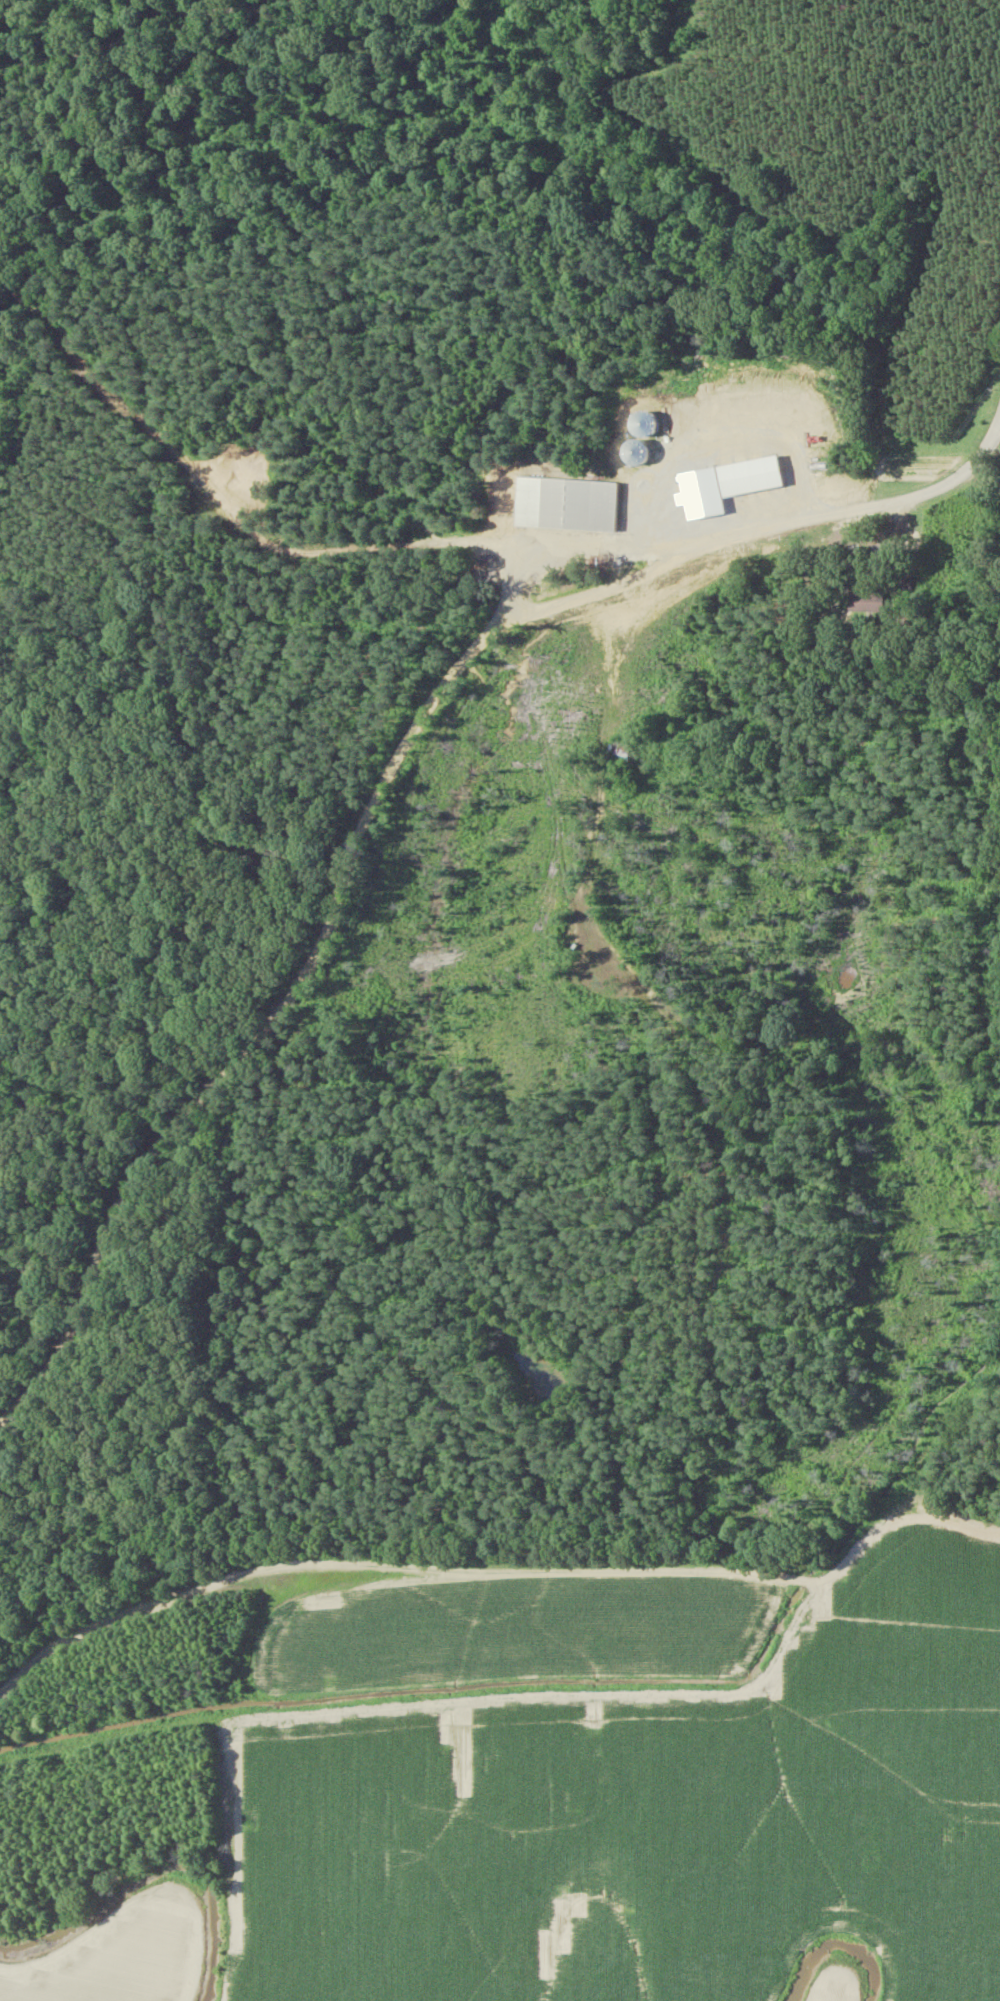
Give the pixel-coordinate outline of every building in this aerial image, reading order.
[(613,532),(615,482),(514,477),(512,527),(613,532)]
